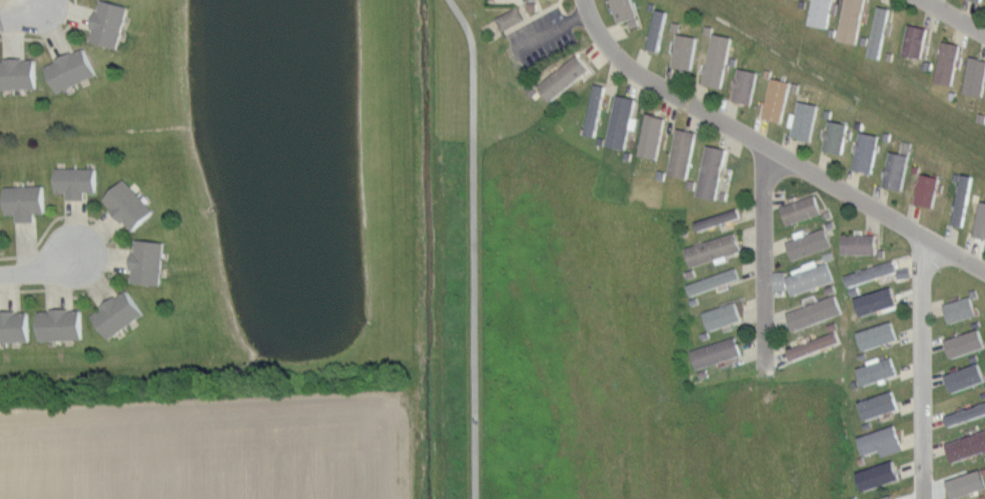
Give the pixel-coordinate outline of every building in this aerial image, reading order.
[(88,40),(118,48),(130,7),(107,0),(99,0),(88,40)] [(619,23),(612,0),(632,0),(638,17),(619,23)] [(809,24),(813,0),(833,0),(829,27),(809,24)] [(838,41),(846,0),(865,0),(856,44),(838,41)] [(527,1),(527,7),(527,10),(537,10),(538,1),(527,1)] [(496,17),(503,30),(526,17),(519,5),(496,17)] [(878,5),(891,8),(880,58),(868,55),(878,5)] [(647,48),(657,9),(668,12),(659,51),(647,48)] [(908,23),(928,27),(922,58),(902,54),(908,23)] [(712,32),(732,36),(721,88),(701,84),(712,32)] [(678,33),(698,37),(692,70),(672,66),(678,33)] [(943,40),(961,44),(952,85),(934,81),(943,40)] [(43,65),(83,46),(96,73),(56,93),(43,65)] [(535,86),(576,53),(590,71),(549,103),(535,86)] [(971,56),(984,59),(984,86),(983,97),(964,93),(971,56)] [(37,88),(36,57),(0,59),(0,90),(37,88)] [(739,66),(759,71),(751,105),(731,100),(739,66)] [(772,76),(792,81),(781,123),(761,118),(772,76)] [(594,83),(606,85),(596,136),(584,134),(594,83)] [(616,94),(635,98),(625,150),(606,146),(616,94)] [(800,100),(818,104),(810,140),(791,136),(800,100)] [(647,113),(666,117),(656,159),(638,155),(647,113)] [(829,119),(849,123),(842,154),(823,150),(829,119)] [(677,127),(697,131),(689,177),(669,174),(677,127)] [(861,131),(880,135),(872,172),(853,168),(861,131)] [(708,144),(726,148),(715,199),(697,195),(708,144)] [(890,149),(911,154),(903,190),(882,185),(890,149)] [(56,167),(56,190),(67,190),(67,199),(86,199),(86,191),(96,191),(97,168),(56,167)] [(920,172),(940,177),(933,207),(914,203),(920,172)] [(962,174),(973,176),(964,226),(953,224),(962,174)] [(103,199),(124,178),(155,210),(133,231),(103,199)] [(5,186),(5,214),(16,214),(16,221),(36,221),(36,211),(45,211),(44,185),(5,186)] [(781,205),(788,226),(823,214),(816,193),(781,205)] [(982,203),(984,204),(984,240),(975,238),(982,203)] [(694,222),(697,231),(740,218),(738,208),(694,222)] [(787,241),(794,259),(832,244),(826,227),(787,241)] [(686,247),(692,267),(742,251),(736,231),(686,247)] [(842,234),(842,254),(877,254),(877,233),(842,234)] [(136,239),(131,282),(161,285),(166,242),(136,239)] [(845,275),(849,287),(899,270),(895,258),(845,275)] [(786,276),(793,295),(834,279),(827,261),(786,276)] [(687,284),(691,295),(740,278),(737,267),(687,284)] [(850,299),(853,310),(898,296),(895,285),(850,299)] [(91,314),(109,338),(145,313),(127,288),(91,314)] [(787,312),(795,331),(843,312),(835,292),(787,312)] [(943,304),(949,323),(977,314),(971,295),(943,304)] [(704,312),(710,330),(742,319),(736,301),(704,312)] [(39,311),(40,340),(82,339),(81,310),(39,311)] [(31,341),(30,311),(0,312),(0,342),(31,341)] [(858,331),(863,349),(898,338),(893,320),(858,331)] [(945,339),(952,359),(984,348),(979,328),(945,339)] [(787,349),(792,361),(841,341),(836,330),(787,349)] [(691,351),(698,370),(742,355),(736,336),(691,351)] [(858,368),(863,385),(898,374),(892,357),(858,368)] [(952,393),(984,381),(984,375),(979,361),(945,374),(952,393)] [(859,402),(866,420),(900,407),(893,389),(859,402)] [(949,426),(984,414),(984,401),(945,416),(949,426)] [(857,437),(864,456),(880,450),(882,455),(902,449),(894,424),(857,437)] [(952,462),(984,451),(984,429),(946,443),(952,462)] [(857,472),(864,492),(902,479),(895,458),(857,472)] [(948,498),(983,486),(976,467),(941,480),(948,498)]
